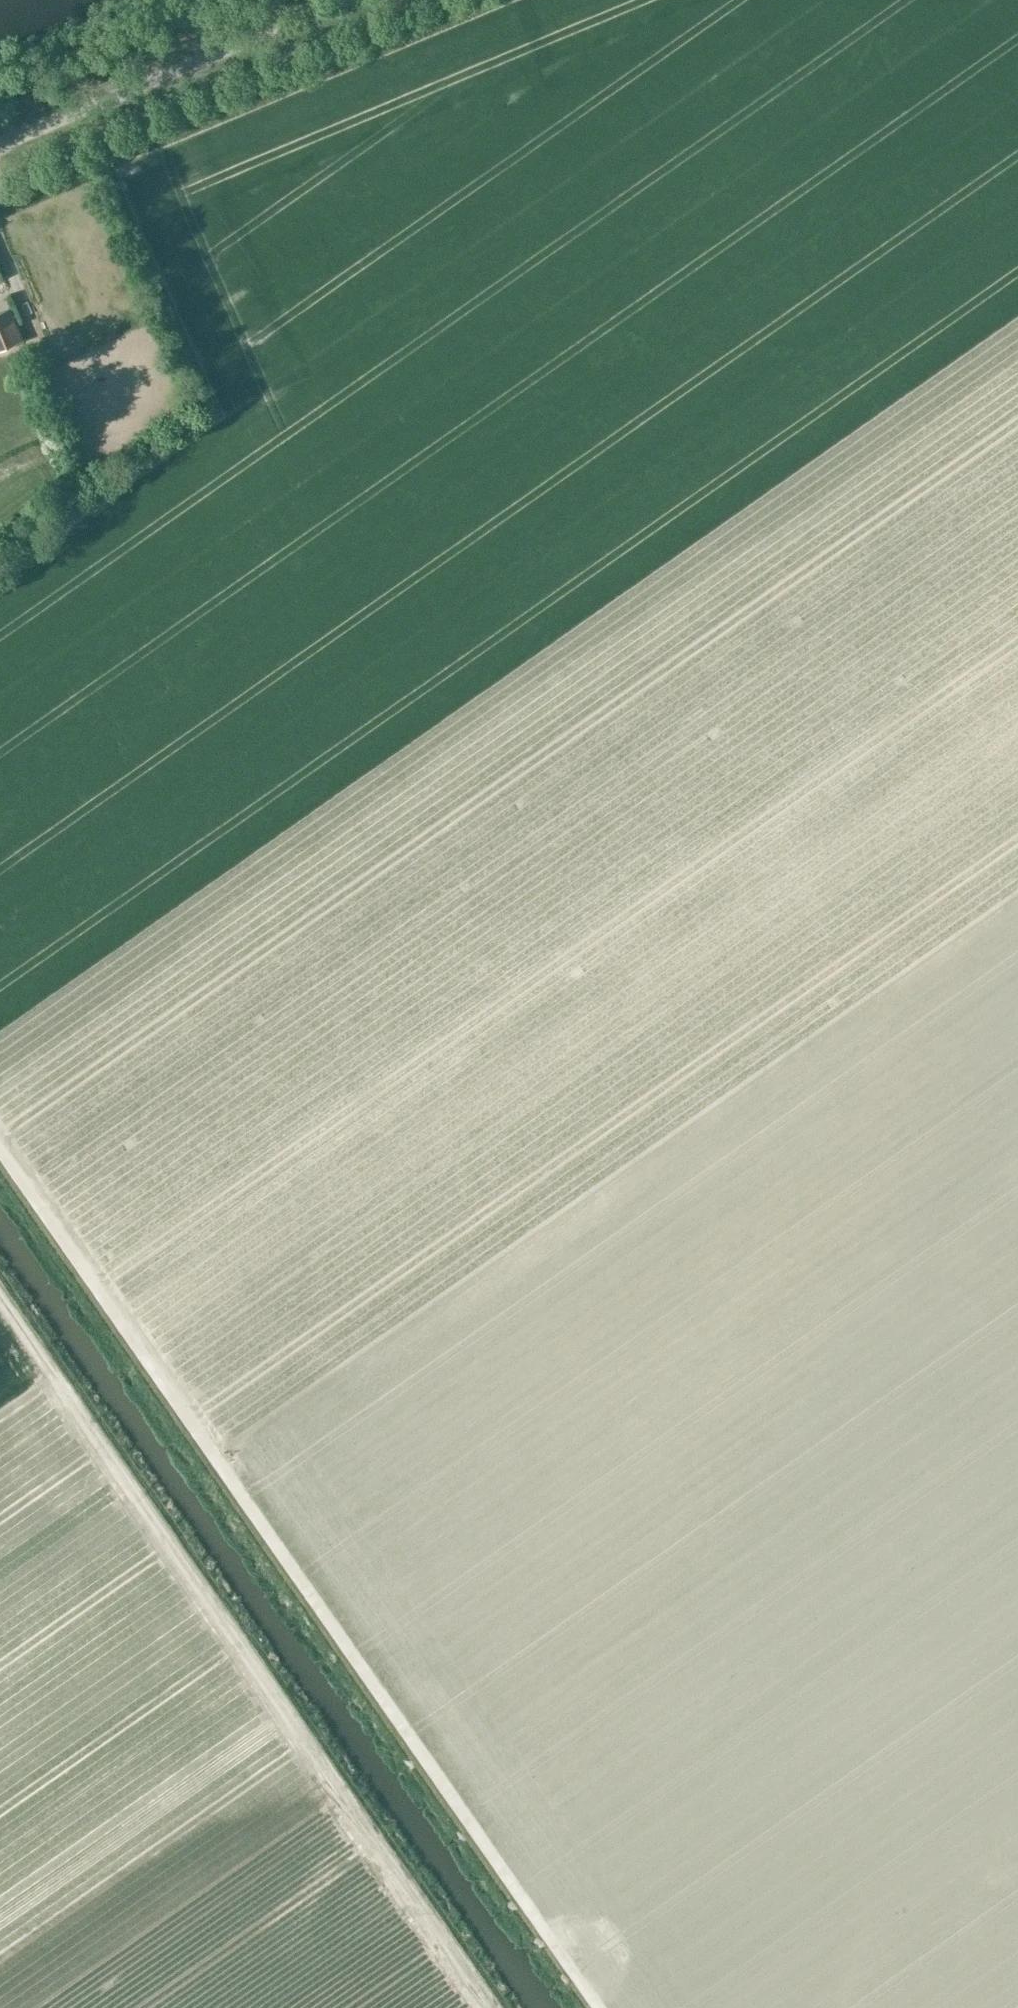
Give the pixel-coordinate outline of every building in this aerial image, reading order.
[(10,306),(0,311),(0,349),(24,339),(10,306)]
